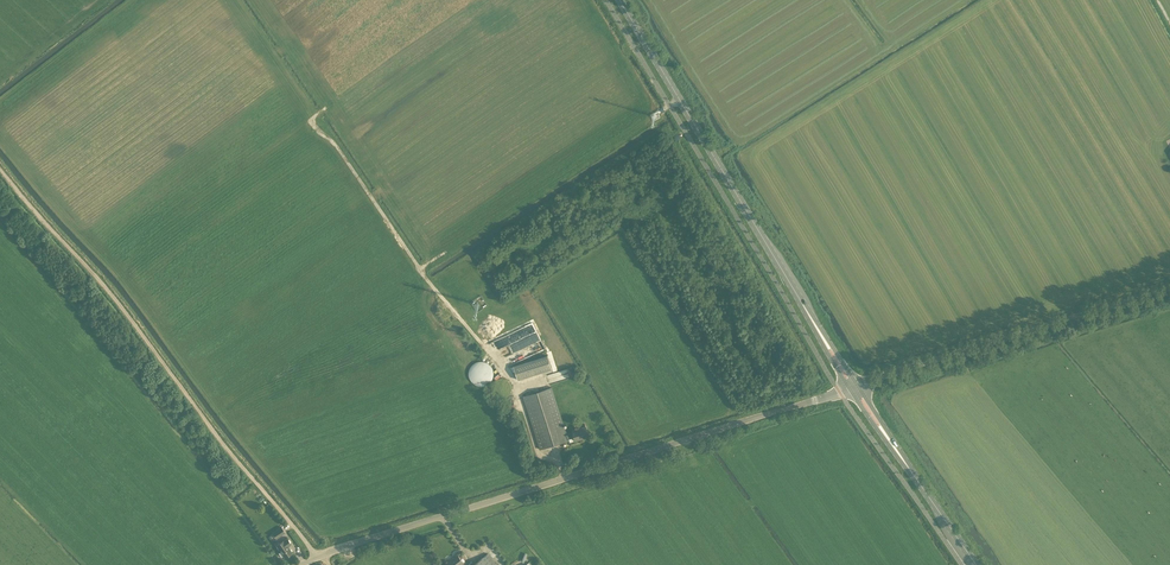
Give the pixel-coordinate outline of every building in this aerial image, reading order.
[(481,295),(471,302),(477,311),(487,304),(481,295)] [(534,334),(514,342),(518,350),(537,342),(534,334)] [(518,380),(552,369),(547,355),(513,366),(518,380)] [(491,366),(486,361),(479,360),(473,363),(467,371),(469,378),(475,384),(484,385),(489,383),(493,376),(492,370),(491,366)] [(574,367),(547,374),(549,383),(576,376),(574,367)] [(523,396),(540,449),(568,440),(568,439),(566,434),(551,387),(523,396)] [(566,434),(568,439),(575,437),(576,440),(589,436),(586,426),(573,431),(573,432),(566,434)] [(276,539),(285,532),(281,526),(272,533),(276,539)] [(276,545),(285,557),(292,552),(289,548),(288,548),(287,546),(291,544),(287,538),(276,545)] [(463,563),(464,562),(458,554),(448,562),(450,564),(465,564),(463,563)] [(473,564),(496,564),(488,554),(473,564)]
